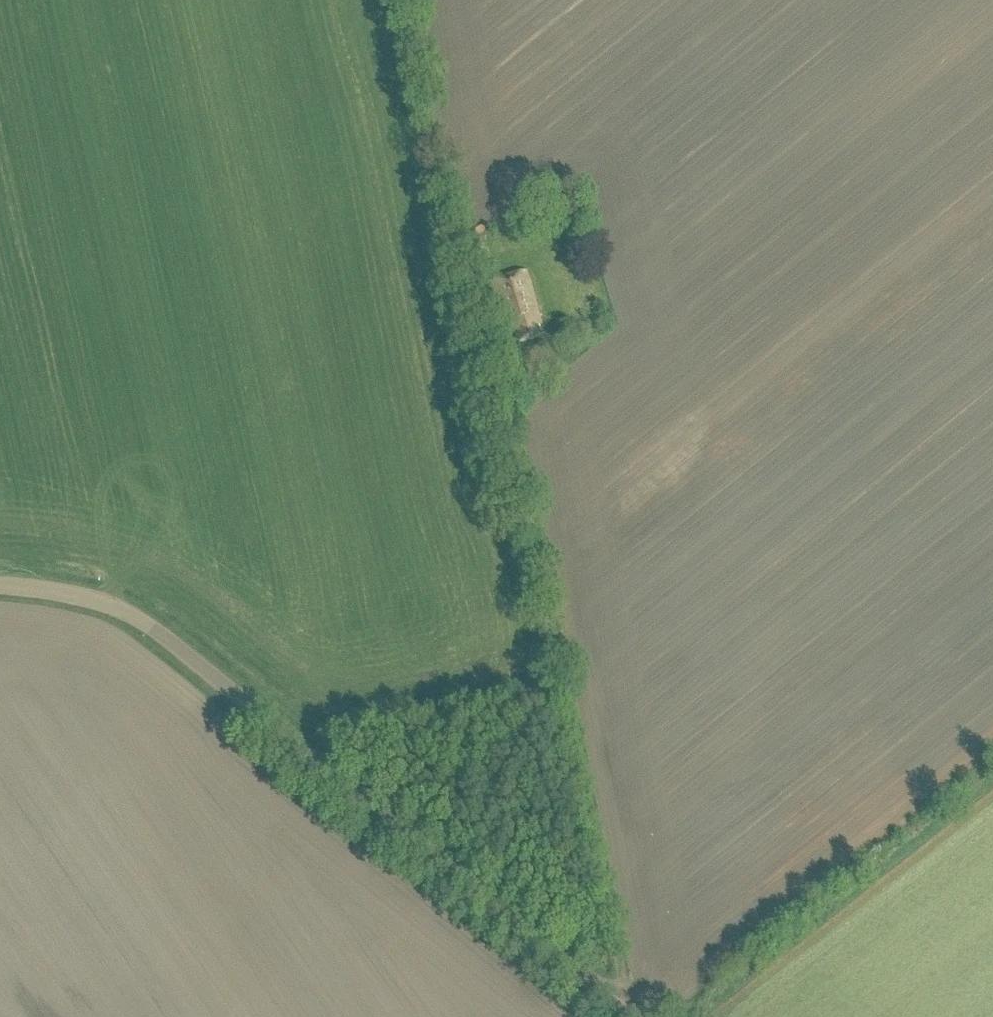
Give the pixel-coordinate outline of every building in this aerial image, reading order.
[(542,337),(524,275),(488,285),(498,319),(503,317),(509,336),(514,335),(517,344),(542,337)]
